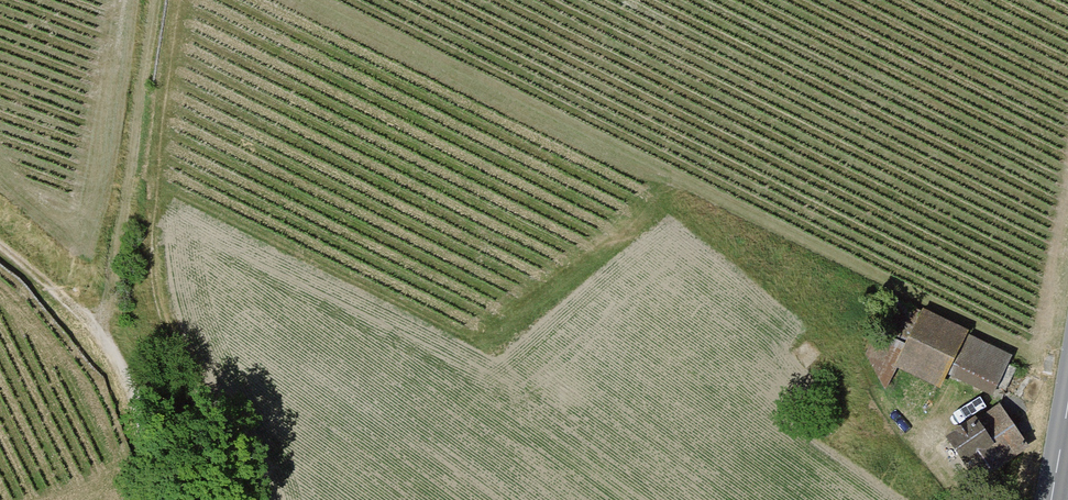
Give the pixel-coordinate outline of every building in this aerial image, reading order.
[(1008,362),(909,314),(882,367),(935,393),(945,373),(991,396),(1008,362)] [(1017,448),(992,416),(944,452),(969,485),(1017,448)]
